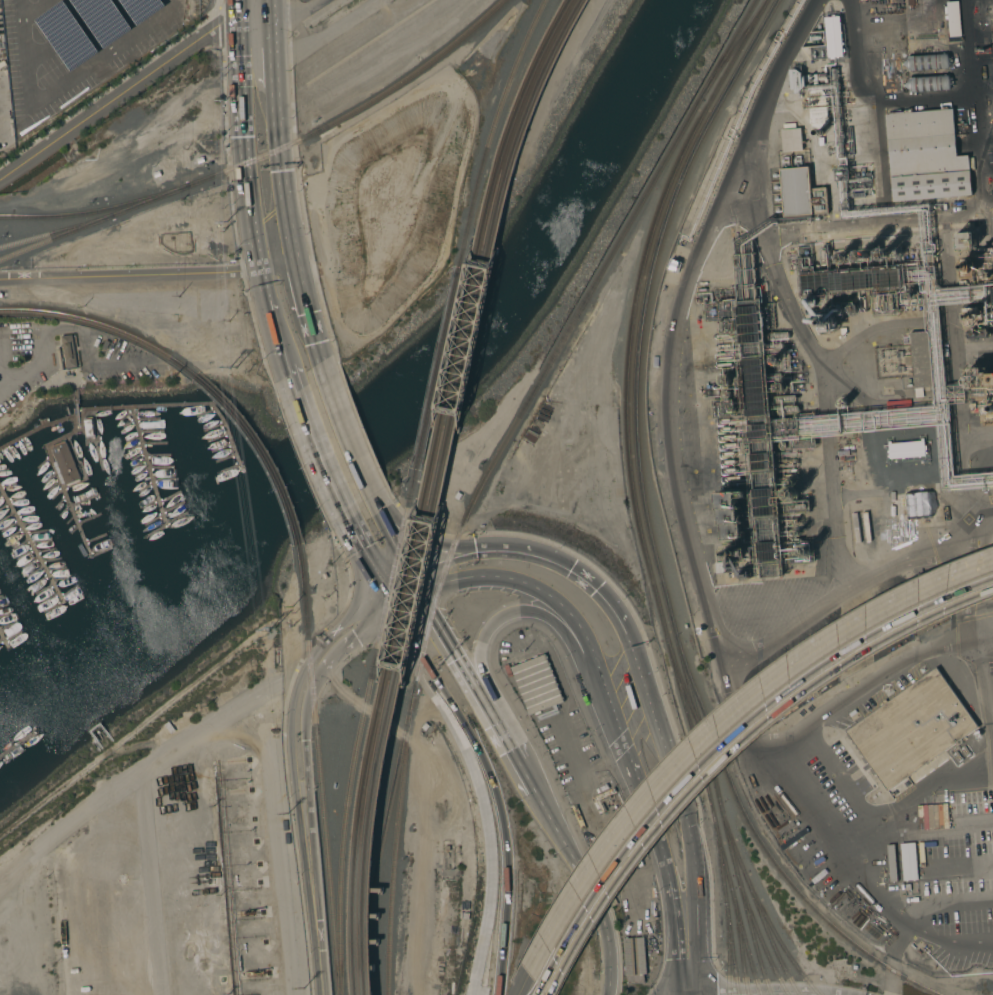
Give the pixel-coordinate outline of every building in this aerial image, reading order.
[(103,49),(131,30),(110,0),(69,0),(103,49)] [(136,26),(164,6),(160,0),(118,0),(136,26)] [(62,1),(34,20),(70,71),(98,52),(62,1)] [(948,37),(949,37),(946,2),(958,1),(961,36),(960,36),(960,41),(948,42),(948,37)] [(841,57),(840,17),(825,17),(826,58),(841,57)] [(914,199),(915,204),(906,205),(907,210),(895,211),(894,202),(893,202),(891,181),(876,183),(874,159),(889,157),(888,140),(864,141),(863,120),(886,118),(885,114),(953,109),(957,156),(968,155),(971,195),(914,199)] [(801,128),(802,150),(782,152),(780,129),(801,128)] [(809,166),(810,188),(826,187),(828,214),(782,217),(779,169),(809,166)] [(974,248),(957,249),(956,233),(972,232),(974,248)] [(932,240),(934,267),(923,268),(921,241),(932,240)] [(819,248),(820,248),(822,247),(825,247),(826,248),(827,265),(826,266),(824,266),(822,266),(821,265),(819,248)] [(888,259),(886,260),(884,260),(882,260),(881,259),(880,258),(879,256),(879,254),(880,252),(881,250),(882,249),(883,248),(885,248),(887,248),(888,249),(890,250),(890,251),(892,250),(893,249),(895,249),(896,249),(898,249),(899,250),(900,252),(901,254),(901,256),(900,258),(897,260),(896,261),(894,261),(892,260),(891,260),(890,258),(889,258),(888,259)] [(859,253),(861,252),(862,251),(864,251),(865,251),(867,251),(868,252),(869,254),(870,256),(870,258),(869,260),(866,262),(865,263),(863,263),(861,262),(860,261),(858,260),(858,259),(858,257),(858,254),(859,253)] [(837,254),(840,252),(842,252),(844,252),(845,253),(847,254),(848,255),(848,257),(849,259),(848,261),(847,262),(845,264),(844,264),(842,264),(841,264),(839,264),(838,262),(836,260),(836,259),(836,256),(837,254)] [(738,301),(734,255),(741,254),(744,301),(738,301)] [(960,271),(959,270),(958,267),(958,264),(960,262),(961,261),(961,258),(971,257),(972,259),(973,260),(975,262),(976,264),(976,267),(975,269),(974,273),(974,277),(961,277),(961,273),(960,271)] [(899,267),(900,287),(803,295),(802,275),(899,267)] [(718,302),(732,301),(734,317),(719,319),(718,302)] [(758,306),(759,314),(738,316),(737,307),(758,306)] [(965,326),(965,322),(961,322),(961,314),(965,313),(964,308),(977,307),(977,311),(982,311),(983,320),(978,320),(978,325),(965,326)] [(834,311),(836,313),(838,315),(838,317),(839,319),(839,321),(839,324),(838,326),(838,327),(837,329),(834,331),(834,334),(824,335),(824,333),(821,332),(819,331),(817,329),(816,327),(815,325),(815,322),(815,320),(816,317),(816,315),(818,313),(820,311),(822,310),(822,309),(833,308),(833,310),(834,311)] [(759,315),(760,323),(739,325),(738,317),(759,315)] [(720,321),(729,320),(730,323),(734,323),(734,330),(721,331),(720,321)] [(760,324),(761,332),(739,334),(739,326),(760,324)] [(974,338),(973,339),(972,339),(971,339),(969,339),(968,338),(967,337),(967,336),(967,334),(967,333),(968,331),(970,331),(970,330),(972,330),(974,331),(975,332),(976,333),(976,335),(975,337),(974,338)] [(988,337),(987,338),(985,338),(984,338),(982,338),(981,337),(981,336),(980,335),(980,334),(980,332),(981,331),(982,330),(983,330),(985,330),(986,330),(988,331),(988,332),(989,333),(989,335),(988,336),(988,337)] [(909,333),(931,331),(936,387),(922,388),(923,397),(915,397),(909,333)] [(768,341),(767,339),(767,335),(768,333),(789,332),(789,334),(789,337),(789,339),(768,341)] [(61,336),(72,334),(77,366),(66,368),(61,336)] [(761,334),(761,342),(740,344),(739,336),(761,334)] [(763,359),(764,365),(742,367),(742,360),(763,359)] [(764,366),(765,379),(744,381),(742,368),(764,366)] [(724,385),(723,376),(731,375),(731,384),(724,385)] [(765,380),(766,394),(745,395),(744,382),(765,380)] [(785,391),(775,392),(775,386),(777,386),(779,384),(784,383),(785,391)] [(766,394),(767,407),(746,409),(745,396),(766,394)] [(723,400),(735,399),(736,413),(724,414),(724,411),(722,412),(722,410),(724,409),(723,400)] [(846,405),(845,406),(843,407),(842,407),(840,406),(839,404),(839,403),(839,402),(840,401),(841,400),(843,399),(844,400),(845,400),(846,402),(847,403),(846,404),(846,405)] [(984,400),(992,399),(992,416),(985,417),(984,400)] [(777,414),(777,412),(777,410),(777,408),(798,406),(799,408),(799,411),(798,413),(777,414)] [(767,408),(768,415),(747,416),(746,410),(767,408)] [(83,420),(91,419),(94,434),(85,435),(83,420)] [(62,423),(64,429),(52,434),(49,427),(62,423)] [(769,430),(769,436),(749,438),(748,432),(769,430)] [(790,449),(789,447),(789,444),(789,442),(815,439),(816,446),(790,449)] [(49,447),(64,441),(65,443),(66,443),(80,479),(65,485),(49,447)] [(770,453),(771,460),(752,462),(752,454),(770,453)] [(753,470),(752,463),(771,461),(772,469),(753,470)] [(775,488),(775,496),(753,498),(752,490),(775,488)] [(790,504),(789,503),(788,501),(788,499),(788,498),(788,496),(789,494),(789,493),(790,492),(792,491),(793,490),(795,489),(796,489),(798,489),(800,490),(801,491),(803,492),(804,494),(805,496),(805,497),(805,499),(804,501),(803,503),(802,504),(806,504),(807,506),(807,507),(807,508),(788,510),(788,508),(788,506),(789,505),(792,505),(790,504)] [(722,540),(718,493),(747,491),(747,498),(737,499),(741,538),(722,540)] [(462,494),(459,500),(454,497),(458,492),(462,494)] [(754,507),(753,499),(774,497),(775,506),(754,507)] [(755,517),(754,509),(776,507),(776,515),(755,517)] [(779,541),(779,550),(758,552),(757,543),(779,541)] [(720,549),(734,548),(734,551),(746,550),(746,560),(721,562),(720,549)] [(759,561),(758,553),(780,551),(780,560),(759,561)] [(723,562),(723,573),(716,573),(715,563),(723,562)] [(780,576),(762,578),(761,566),(779,565),(780,576)] [(544,653),(563,702),(528,715),(509,667),(544,653)] [(846,732),(885,704),(882,701),(885,699),(887,702),(936,667),(978,727),(888,791),(876,774),(874,775),(873,775),(869,770),(867,771),(867,770),(865,771),(863,767),(864,766),(864,765),(865,764),(861,758),(862,758),(861,757),(863,756),(861,754),(860,755),(854,746),(855,745),(854,744),(853,745),(850,741),(852,740),(851,739),(849,740),(846,735),(847,734),(846,732)] [(854,709),(856,712),(850,717),(848,714),(854,709)] [(429,726),(425,731),(421,727),(425,722),(429,726)] [(645,974),(643,974),(643,983),(626,984),(625,975),(624,976),(622,939),(643,937),(645,974)]
